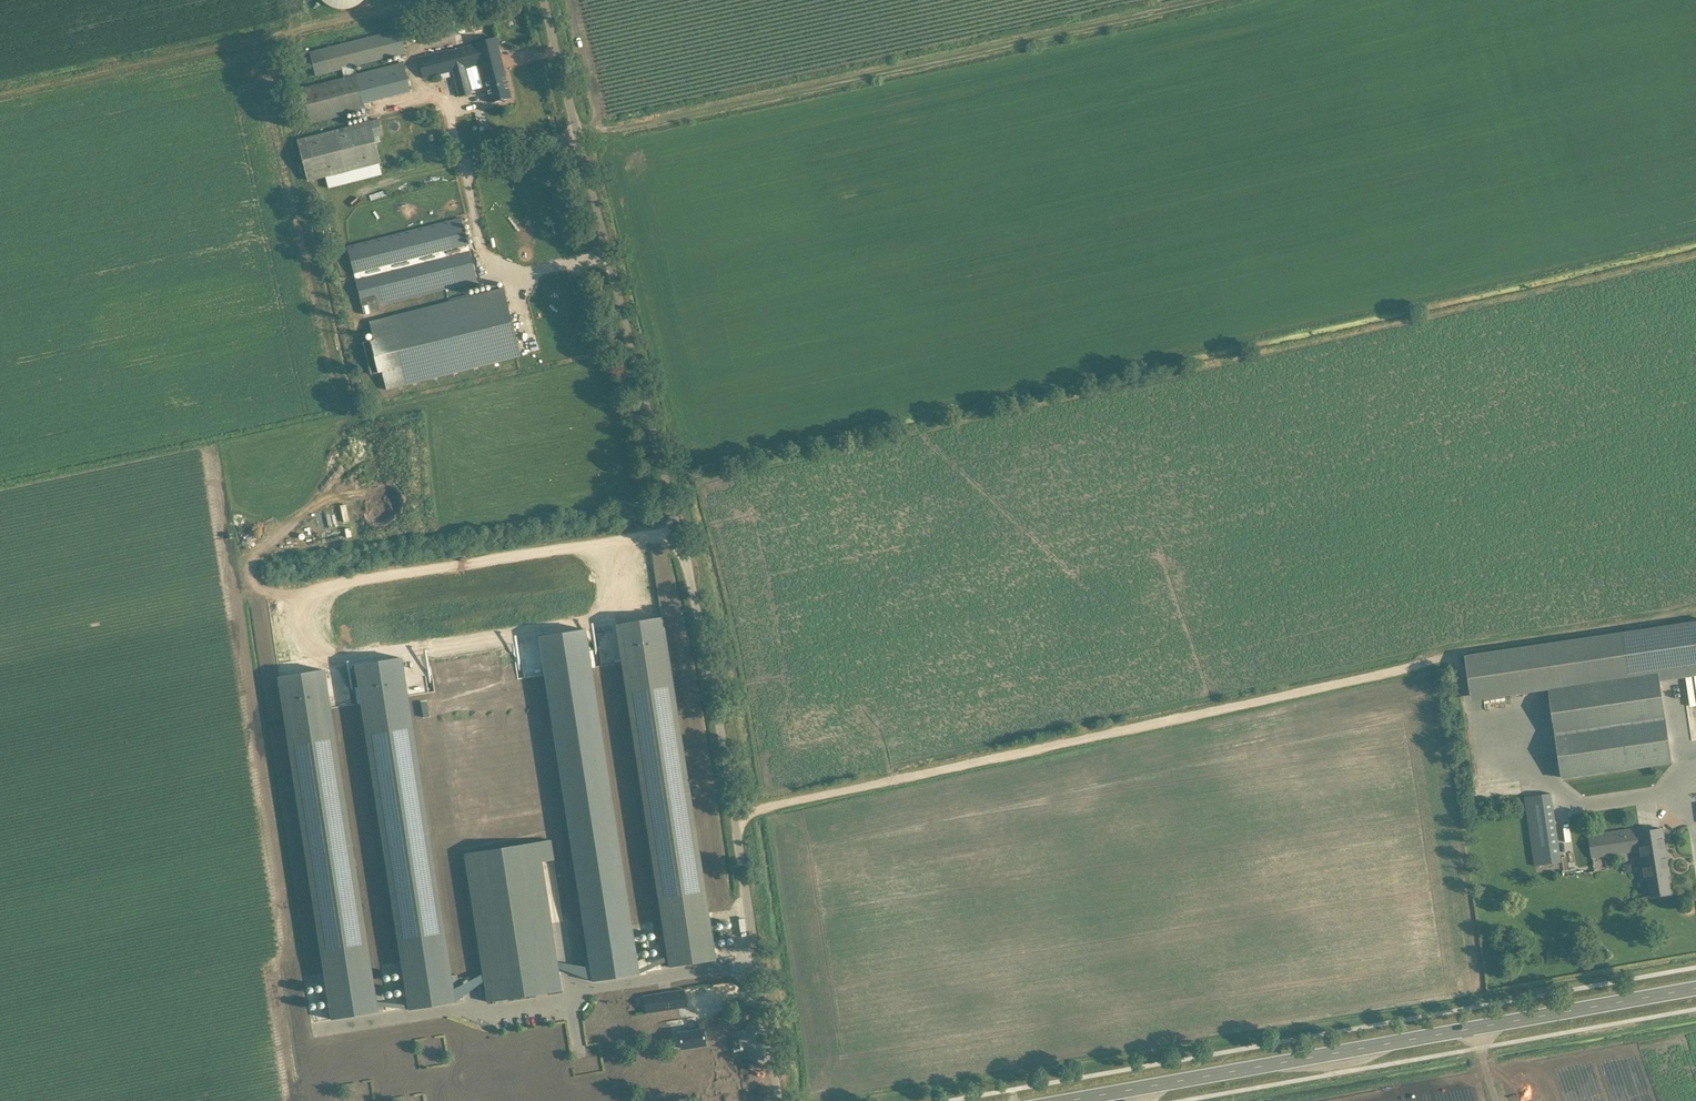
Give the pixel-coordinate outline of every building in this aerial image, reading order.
[(365,0),(313,0),(313,4),(365,8),(365,0)] [(401,54),(406,53),(400,29),(310,52),(316,76),(342,69),(344,78),(302,89),(311,124),(362,112),(364,122),(297,140),(308,182),(381,163),(375,137),(383,135),(379,119),(368,121),(363,103),(411,91),(401,54)] [(476,44),(469,46),(474,64),(481,62),(491,103),(511,98),(496,37),(476,42),(476,44)] [(424,78),(429,77),(435,75),(437,75),(439,74),(453,71),(454,76),(459,97),(471,94),(465,66),(474,64),(469,46),(448,51),(448,50),(418,58),(424,78)] [(462,218),(347,244),(363,316),(380,312),(378,306),(476,284),(462,218)] [(384,388),(518,358),(502,289),(367,319),(372,340),(366,341),(374,374),(380,373),(384,388)] [(615,623),(668,966),(716,959),(663,616),(615,623)] [(1661,681),(1695,676),(1695,621),(1465,656),(1472,701),(1549,690),(1550,699),(1661,681)] [(542,653),(588,949),(582,950),(586,973),(591,972),(591,974),(639,966),(589,645),(542,653)] [(457,977),(456,976),(453,976),(404,658),(355,665),(401,961),(408,1007),(409,1011),(464,1003),(463,996),(461,978),(457,978),(457,977)] [(280,677),(278,678),(324,973),(331,1018),(375,1011),(375,1010),(384,1009),(380,988),(375,988),(375,987),(332,708),(326,670),(280,677)] [(1673,763),(1661,681),(1550,699),(1562,779),(1673,763)] [(421,703),(424,718),(430,716),(428,702),(421,703)] [(1552,793),(1525,798),(1535,866),(1563,862),(1552,793)] [(1640,831),(1640,830),(1640,829),(1589,837),(1592,857),(1643,850),(1648,880),(1650,880),(1652,896),(1670,893),(1667,875),(1670,875),(1668,864),(1664,832),(1663,828),(1640,831)] [(496,984),(499,1003),(559,993),(556,975),(562,974),(545,863),(557,861),(554,842),(469,855),(489,985),(496,984)] [(687,1007),(685,989),(643,996),(646,1013),(687,1007)] [(679,1033),(682,1048),(706,1045),(702,1022),(695,1023),(696,1030),(679,1033)] [(732,1039),(732,1047),(741,1047),(741,1038),(732,1039)]
